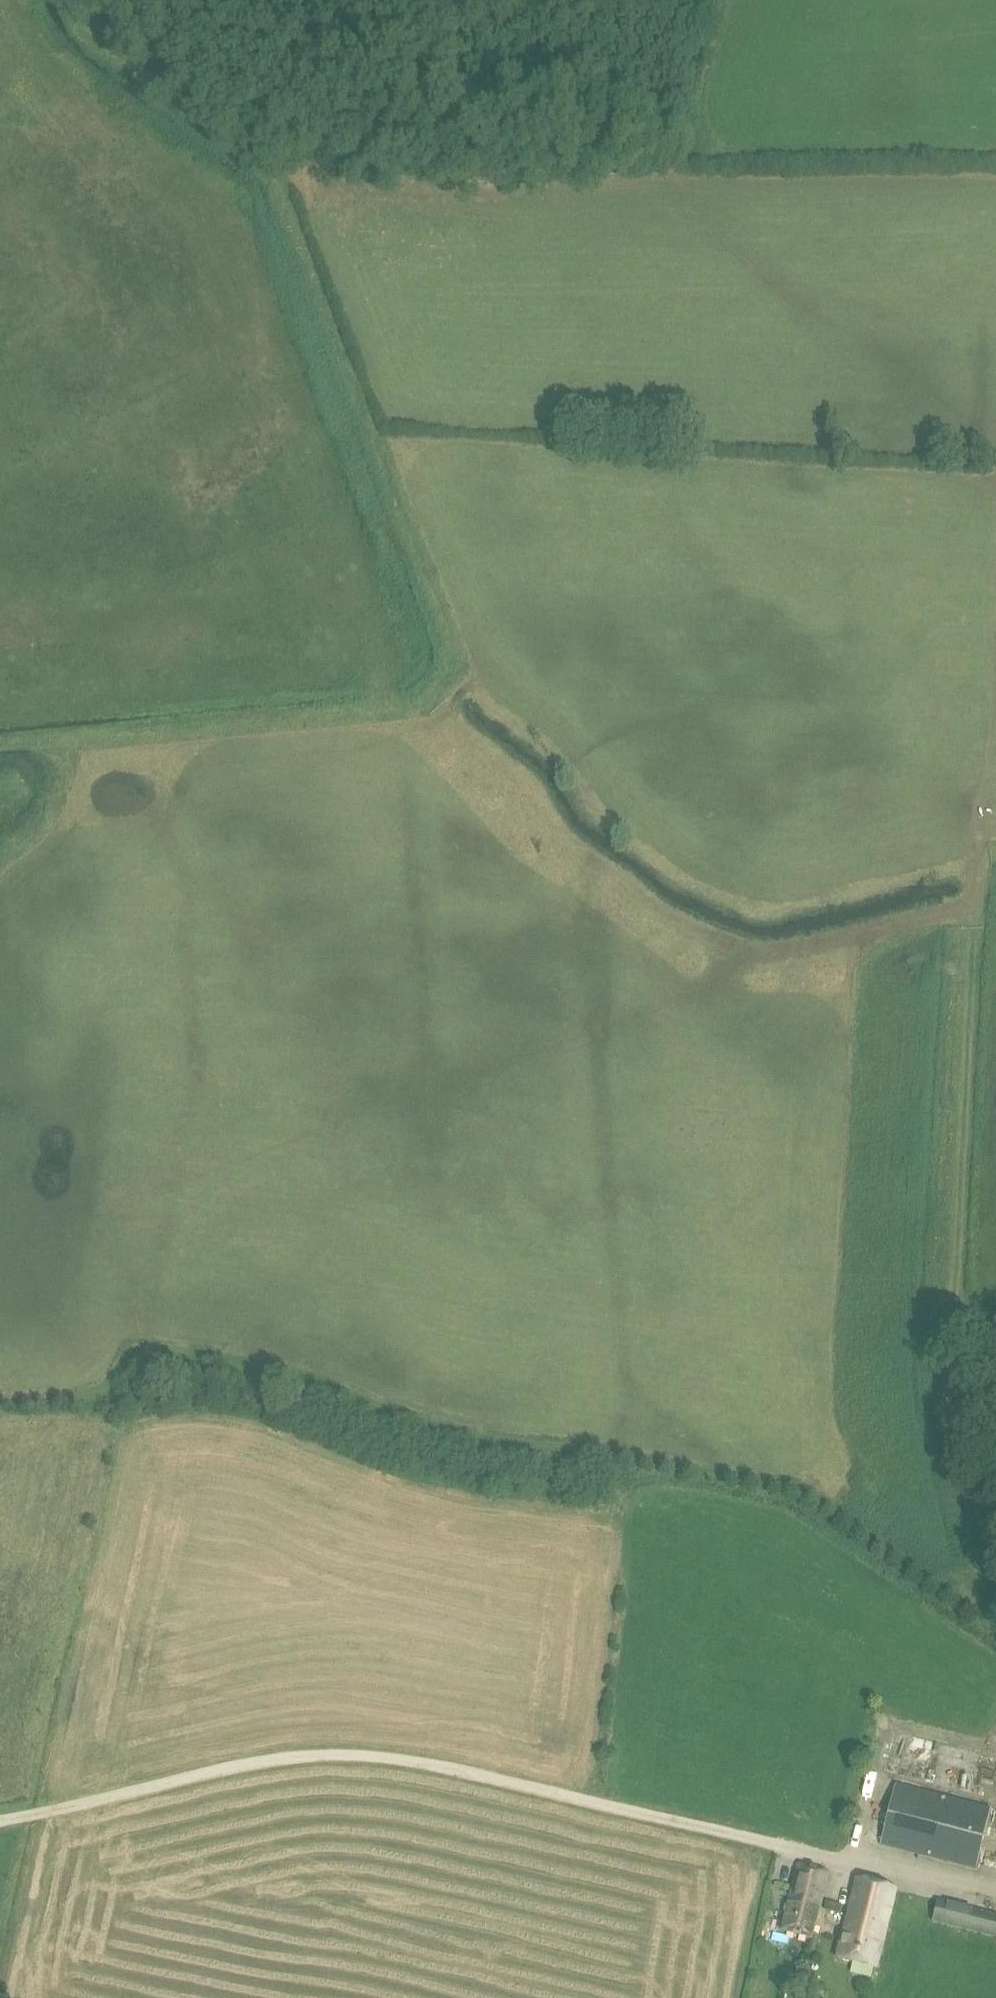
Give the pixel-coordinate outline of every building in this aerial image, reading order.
[(881,1845),(882,1845),(975,1869),(990,1809),(896,1785),(881,1845)] [(783,1930),(810,1937),(827,1873),(799,1866),(783,1930)] [(877,1968),(896,1890),(856,1880),(836,1958),(877,1968)] [(938,1899),(932,1922),(995,1938),(995,1914),(938,1899)]
